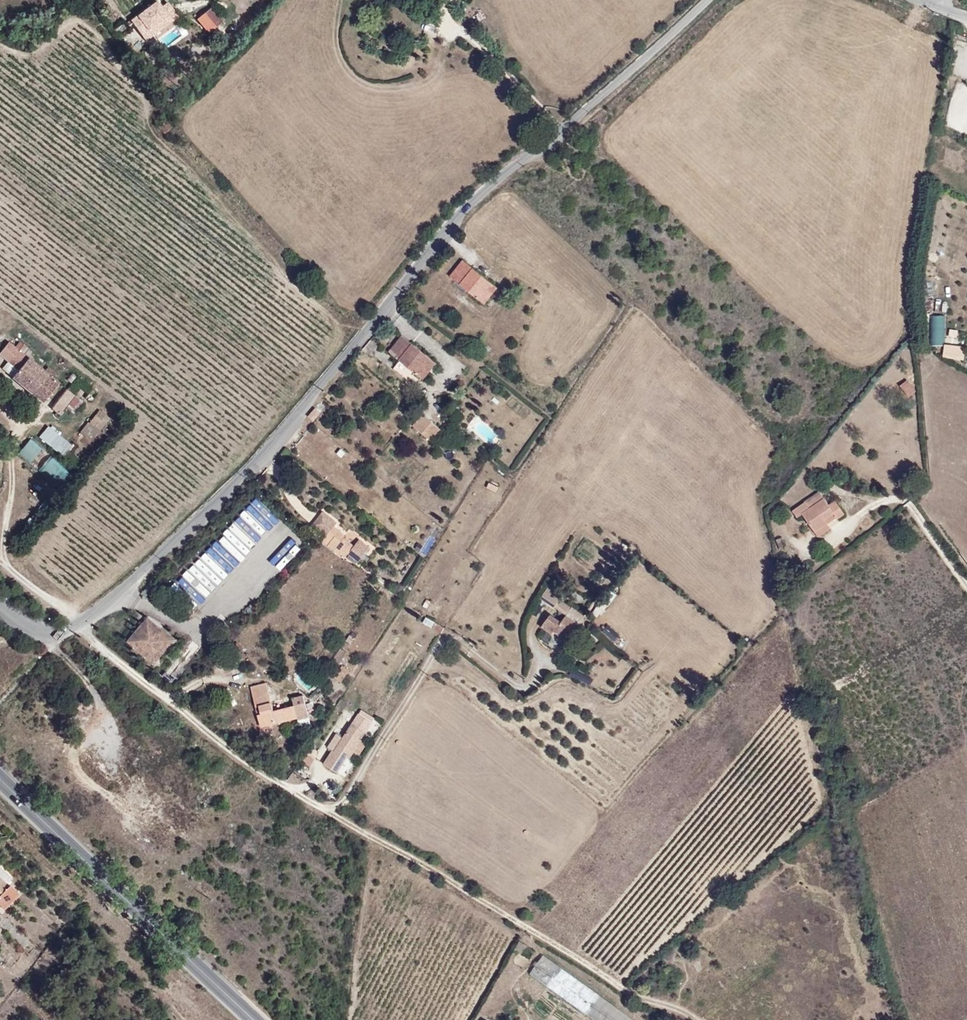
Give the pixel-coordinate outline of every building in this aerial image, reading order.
[(162,8),(155,0),(142,0),(123,16),(134,29),(141,22),(143,25),(162,8)] [(208,0),(201,0),(192,8),(204,21),(217,10),(208,0)] [(177,23),(159,38),(168,49),(186,33),(177,23)] [(164,130),(171,124),(164,116),(157,122),(164,130)] [(465,260),(451,277),(478,301),(492,285),(465,260)] [(484,306),(498,290),(492,285),(478,301),(484,306)] [(945,344),(944,313),(930,314),(931,344),(945,344)] [(431,359),(404,335),(390,351),(417,375),(431,359)] [(18,367),(28,355),(8,339),(0,350),(0,352),(18,367)] [(366,359),(375,348),(365,339),(356,350),(366,359)] [(18,367),(13,374),(44,399),(59,379),(53,374),(45,368),(28,355),(18,367)] [(423,380),(437,365),(431,359),(417,375),(423,380)] [(5,361),(1,368),(9,373),(13,365),(5,361)] [(48,364),(45,368),(53,374),(56,370),(48,364)] [(72,380),(68,386),(75,391),(79,386),(72,380)] [(913,393),(905,381),(898,386),(906,397),(913,393)] [(68,386),(58,397),(66,403),(75,391),(68,386)] [(82,397),(75,391),(66,403),(73,409),(82,397)] [(66,403),(58,397),(56,400),(64,406),(66,403)] [(111,417),(104,411),(98,418),(105,423),(111,417)] [(443,429),(424,413),(413,425),(432,442),(443,429)] [(65,447),(45,429),(41,434),(61,451),(65,447)] [(17,452),(57,487),(69,473),(29,438),(17,452)] [(488,481),(485,487),(496,491),(498,485),(488,481)] [(816,491),(790,509),(794,517),(800,513),(815,535),(827,526),(822,518),(832,512),(836,518),(842,514),(832,499),(825,504),(816,491)] [(261,534),(272,522),(250,501),(239,513),(261,534)] [(359,541),(354,547),(344,539),(342,542),(334,536),(333,538),(327,533),(335,524),(321,513),(311,526),(326,538),(322,543),(330,548),(335,541),(343,546),(337,553),(345,559),(349,554),(359,562),(369,549),(359,541)] [(233,521),(228,526),(249,544),(254,539),(233,521)] [(337,553),(343,546),(335,541),(330,548),(337,553)] [(194,560),(216,582),(232,566),(211,544),(194,560)] [(285,576),(279,570),(273,576),(279,582),(285,576)] [(401,601),(408,589),(400,584),(392,594),(401,601)] [(558,600),(563,594),(551,585),(540,599),(552,608),(553,607),(558,600)] [(558,600),(553,607),(577,625),(583,616),(558,600)] [(549,615),(540,627),(551,635),(553,633),(566,642),(577,625),(565,616),(560,623),(549,615)] [(425,616),(422,623),(432,626),(434,620),(425,616)] [(145,618),(140,623),(154,634),(158,629),(145,618)] [(125,642),(152,665),(172,640),(158,629),(154,634),(140,623),(125,642)] [(222,633),(227,628),(221,623),(217,627),(222,633)] [(347,670),(340,666),(332,678),(339,683),(347,670)] [(249,688),(250,695),(269,691),(268,684),(249,688)] [(269,691),(250,695),(258,729),(296,721),(292,706),(273,710),(269,691)] [(187,710),(194,701),(187,696),(180,704),(187,710)] [(292,706),(296,721),(305,719),(300,697),(290,699),(292,706)] [(357,712),(351,723),(362,730),(365,732),(372,722),(357,712)] [(345,759),(359,738),(357,737),(362,730),(351,723),(333,751),(329,752),(321,764),(335,772),(344,758),(345,759)] [(0,870),(0,879),(6,884),(8,883),(10,880),(0,870)] [(8,883),(6,884),(0,879),(0,907),(4,910),(19,893),(8,883)] [(513,946),(508,955),(517,960),(523,951),(513,946)] [(538,960),(525,978),(584,1019),(621,1019),(538,960)]
